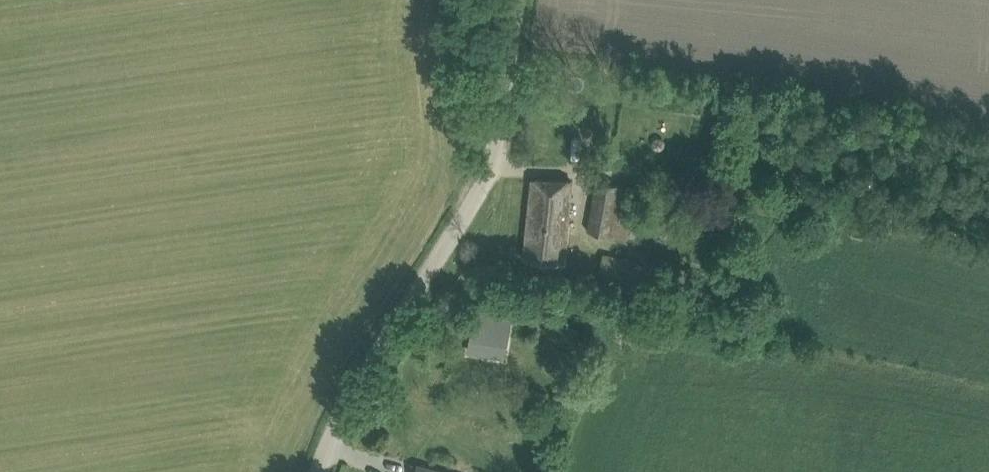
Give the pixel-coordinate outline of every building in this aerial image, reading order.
[(572,180),(533,179),(525,257),(564,263),(572,180)] [(626,238),(636,189),(597,181),(587,231),(626,238)] [(596,286),(659,298),(665,265),(602,254),(596,286)] [(506,360),(514,312),(475,306),(467,354),(506,360)]
